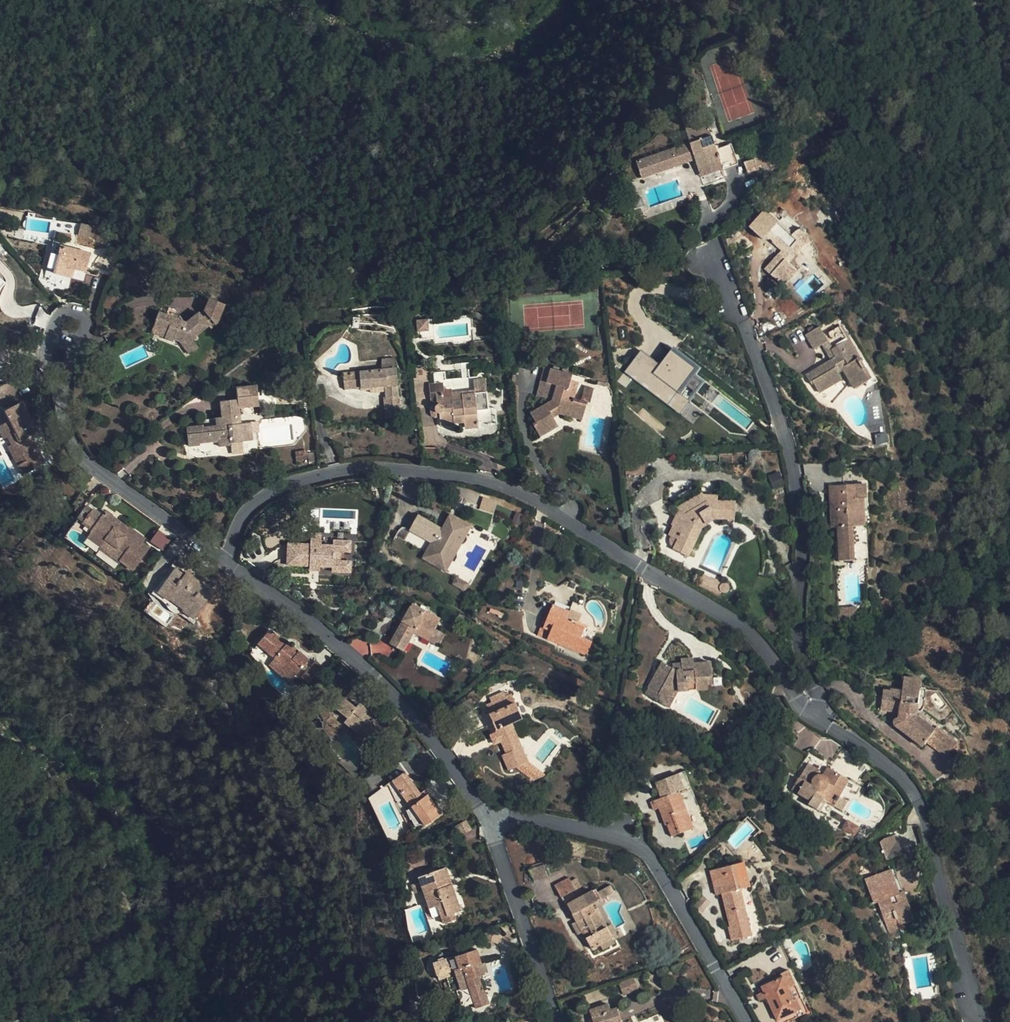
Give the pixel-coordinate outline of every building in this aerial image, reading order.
[(688,144),(635,162),(637,168),(640,178),(661,172),(661,170),(684,162),(682,155),(691,152),(693,159),(703,186),(724,179),(705,124),(683,131),(688,144)] [(761,130),(764,139),(773,136),(771,127),(761,130)] [(758,141),(764,139),(761,130),(755,132),(758,141)] [(752,150),(755,158),(758,167),(768,164),(762,147),(752,150)] [(684,162),(693,159),(691,152),(682,155),(684,162)] [(755,158),(744,162),(748,173),(759,169),(758,167),(755,158)] [(766,235),(783,251),(785,253),(783,256),(780,254),(765,269),(783,286),(797,270),(789,262),(803,245),(810,241),(805,232),(806,230),(801,227),(800,229),(795,232),(792,235),(778,222),(766,235)] [(734,236),(724,239),(726,247),(736,243),(734,236)] [(52,272),(60,246),(46,271),(52,272)] [(90,254),(60,246),(52,272),(65,276),(67,267),(85,272),(90,254)] [(643,297),(644,291),(635,289),(634,295),(643,297)] [(210,297),(205,312),(208,316),(203,320),(200,316),(197,312),(185,322),(181,325),(175,323),(177,319),(158,312),(153,323),(167,329),(164,337),(172,340),(173,338),(178,340),(189,354),(197,347),(191,338),(208,325),(210,328),(217,323),(225,303),(210,297)] [(640,310),(634,302),(625,309),(629,315),(635,314),(640,310)] [(208,316),(205,312),(200,316),(203,320),(208,316)] [(241,327),(245,321),(235,313),(231,319),(241,327)] [(416,320),(417,331),(429,330),(427,319),(416,320)] [(250,325),(245,321),(241,327),(245,331),(250,325)] [(150,332),(164,337),(167,329),(153,323),(150,332)] [(815,349),(822,345),(827,342),(836,357),(831,360),(806,375),(812,385),(814,384),(819,392),(842,379),(838,372),(843,369),(855,388),(870,379),(864,369),(866,368),(859,356),(857,357),(839,326),(824,335),(819,327),(806,334),(815,349)] [(435,337),(425,338),(426,348),(436,347),(435,340),(435,337)] [(827,342),(822,345),(831,360),(836,357),(827,342)] [(394,359),(382,360),(382,369),(395,368),(394,359)] [(670,359),(657,376),(653,381),(650,379),(644,387),(670,408),(677,399),(673,396),(679,388),(691,372),(677,361),(675,364),(670,359)] [(625,389),(641,369),(631,362),(616,381),(625,389)] [(545,383),(549,369),(543,367),(535,395),(549,399),(553,386),(545,383)] [(387,418),(400,417),(398,396),(397,396),(395,368),(382,369),(343,372),(344,389),(360,388),(360,391),(370,390),(369,387),(384,386),(385,392),(385,397),(389,397),(390,407),(386,407),(387,418)] [(576,377),(549,369),(545,383),(553,386),(549,399),(552,400),(529,413),(535,422),(532,424),(539,436),(557,426),(552,418),(559,414),(580,420),(585,403),(579,401),(572,399),(574,392),(572,391),(576,377)] [(486,393),(485,381),(472,382),(474,394),(486,393)] [(443,384),(428,385),(430,402),(437,401),(437,405),(435,406),(434,409),(434,411),(435,412),(438,414),(439,425),(454,423),(454,421),(463,421),(463,427),(477,426),(475,410),(487,408),(486,393),(474,394),(460,396),(460,394),(451,395),(451,391),(443,392),(443,384)] [(583,388),(579,401),(585,403),(588,404),(592,391),(583,388)] [(687,394),(679,388),(673,396),(677,399),(681,402),(687,394)] [(251,441),(250,433),(250,423),(240,424),(237,400),(221,401),(222,417),(217,418),(218,426),(202,428),(202,426),(186,428),(188,445),(200,444),(200,442),(219,440),(219,447),(231,445),(231,443),(251,441)] [(35,467),(44,462),(30,435),(27,436),(24,430),(33,426),(21,402),(4,410),(9,421),(0,426),(0,433),(3,438),(3,439),(8,438),(11,444),(7,446),(18,466),(31,460),(35,467)] [(250,423),(250,433),(259,432),(258,422),(250,423)] [(27,436),(30,435),(36,432),(33,426),(24,430),(27,436)] [(307,460),(306,454),(306,451),(294,452),(295,461),(307,460)] [(22,474),(35,467),(31,460),(18,466),(22,474)] [(87,478),(81,473),(79,475),(82,478),(77,485),(74,482),(71,485),(78,490),(87,478)] [(531,479),(527,487),(531,490),(536,481),(531,479)] [(830,486),(830,501),(837,501),(839,527),(840,561),(855,560),(853,526),(865,526),(863,484),(830,486)] [(681,500),(694,493),(691,488),(678,496),(681,500)] [(700,531),(717,517),(734,519),(734,518),(735,518),(739,514),(739,508),(736,504),(735,504),(735,503),(718,501),(718,496),(704,494),(700,489),(694,493),(681,500),(674,504),(679,511),(672,525),(673,526),(669,536),(671,536),(669,542),(671,545),(675,547),(674,550),(687,556),(700,531)] [(80,509),(89,497),(82,491),(72,504),(80,509)] [(837,501),(830,501),(832,527),(839,527),(837,501)] [(77,518),(83,522),(92,509),(87,505),(77,518)] [(92,509),(83,522),(92,529),(90,531),(104,542),(106,540),(124,553),(119,560),(132,570),(148,548),(141,542),(144,539),(127,526),(122,534),(114,528),(119,521),(104,510),(101,515),(92,509)] [(421,510),(410,529),(431,542),(425,553),(437,560),(444,548),(455,555),(475,521),(454,509),(445,524),(444,526),(440,523),(441,522),(421,510)] [(127,526),(119,521),(114,528),(122,534),(127,526)] [(158,530),(150,541),(163,550),(171,539),(158,530)] [(104,542),(90,531),(87,537),(101,547),(99,549),(117,562),(119,560),(124,553),(106,540),(104,542)] [(287,563),(310,565),(310,560),(320,561),(320,565),(331,566),(331,571),(350,572),(350,561),(332,560),(333,550),(349,551),(350,540),(332,540),(332,545),(321,544),(321,534),(309,533),(309,544),(288,543),(287,563)] [(448,567),(455,555),(444,548),(437,560),(448,567)] [(310,560),(310,565),(310,570),(320,571),(320,565),(320,561),(310,560)] [(187,603),(183,610),(182,611),(193,618),(209,594),(200,587),(202,584),(185,572),(184,575),(175,568),(169,576),(167,575),(159,585),(161,587),(157,592),(167,600),(168,599),(173,593),(187,603)] [(470,579),(458,573),(454,579),(466,586),(470,579)] [(713,579),(703,574),(698,583),(720,594),(722,592),(721,591),(721,590),(721,589),(720,589),(720,587),(721,587),(720,587),(721,587),(721,586),(721,585),(722,584),(723,584),(724,583),(714,578),(713,579)] [(168,599),(183,610),(187,603),(173,593),(168,599)] [(414,603),(409,611),(403,621),(390,643),(403,651),(414,632),(438,646),(445,635),(435,629),(437,626),(422,616),(426,610),(414,603)] [(592,641),(581,636),(586,625),(579,623),(573,620),(572,621),(567,619),(570,612),(553,605),(547,620),(554,623),(546,639),(585,656),(592,641)] [(403,621),(409,611),(405,608),(398,619),(403,621)] [(441,619),(426,610),(422,616),(437,626),(441,619)] [(579,623),(581,617),(570,612),(567,619),(572,621),(573,620),(579,623)] [(546,639),(554,623),(547,620),(543,627),(539,626),(536,634),(546,639)] [(257,643),(284,667),(294,675),(307,659),(298,651),(295,653),(289,648),(269,630),(257,643)] [(659,694),(655,701),(668,708),(678,691),(708,689),(708,685),(708,677),(712,677),(712,663),(693,664),(693,659),(681,660),(682,664),(682,670),(678,670),(676,671),(673,669),(662,663),(648,688),(659,694)] [(294,675),(284,667),(278,673),(288,682),(294,675)] [(918,716),(922,691),(923,683),(907,680),(905,692),(904,697),(892,694),(892,693),(886,691),(883,704),(890,706),(889,711),(901,714),(899,719),(897,720),(895,721),(895,725),(923,747),(928,742),(948,758),(959,744),(939,728),(936,731),(918,716)] [(644,695),(655,701),(659,694),(648,688),(644,695)] [(928,693),(922,691),(918,716),(936,731),(939,728),(941,725),(925,711),(928,693)] [(512,694),(500,700),(504,709),(490,715),(497,732),(501,740),(507,753),(502,755),(508,769),(529,761),(512,722),(522,717),(512,694)] [(354,708),(342,698),(334,707),(346,718),(344,721),(358,734),(357,735),(366,745),(378,731),(367,721),(371,715),(359,703),(354,708)] [(504,709),(500,700),(486,706),(490,715),(504,709)] [(488,712),(481,715),(488,732),(495,730),(488,712)] [(494,743),(501,740),(497,732),(490,735),(494,743)] [(374,756),(367,762),(371,766),(382,755),(374,745),(368,750),(374,756)] [(827,802),(834,806),(839,797),(838,797),(848,780),(828,768),(823,776),(820,775),(818,775),(819,771),(808,764),(799,779),(798,778),(792,788),(811,800),(808,804),(820,812),(827,802)] [(434,805),(426,794),(423,797),(420,793),(404,772),(391,781),(411,807),(419,817),(434,805)] [(668,824),(667,824),(671,836),(692,829),(679,791),(668,795),(664,784),(654,787),(658,799),(650,802),(653,809),(658,807),(662,818),(666,817),(668,824)] [(839,797),(834,806),(841,810),(846,802),(839,797)] [(419,817),(411,807),(407,810),(412,823),(419,817)] [(615,825),(619,813),(608,810),(605,822),(615,825)] [(895,834),(879,839),(885,860),(902,855),(895,834)] [(745,862),(735,865),(741,889),(751,887),(745,862)] [(543,866),(531,870),(530,870),(534,883),(548,878),(544,865),(543,866)] [(741,889),(735,865),(711,871),(713,879),(721,877),(724,886),(720,887),(722,894),(730,926),(728,927),(731,941),(752,936),(741,889)] [(450,877),(446,867),(418,877),(429,909),(438,906),(444,924),(456,920),(454,914),(461,911),(452,884),(449,886),(446,879),(450,877)] [(894,868),(889,870),(898,894),(903,892),(894,868)] [(898,894),(889,870),(864,880),(874,905),(877,903),(889,934),(901,929),(899,926),(913,920),(905,900),(898,903),(895,895),(898,894)] [(721,877),(713,879),(716,895),(722,894),(720,887),(724,886),(721,877)] [(561,898),(581,887),(577,878),(571,881),(570,878),(554,885),(561,898)] [(584,932),(593,949),(613,938),(607,927),(605,928),(595,910),(592,905),(615,892),(611,885),(599,892),(597,889),(567,905),(572,915),(574,914),(578,921),(584,932)] [(898,903),(905,900),(903,892),(898,894),(895,895),(898,903)] [(607,927),(608,926),(598,909),(595,910),(605,928),(607,927)] [(579,935),(584,932),(578,921),(573,924),(579,935)] [(607,927),(613,938),(618,936),(611,925),(608,926),(607,927)] [(498,944),(500,936),(486,932),(484,941),(498,944)] [(613,938),(593,949),(595,952),(603,948),(603,949),(615,943),(613,938)] [(476,950),(433,963),(438,979),(449,975),(448,972),(454,970),(463,967),(468,988),(460,990),(457,991),(462,1008),(475,1004),(476,1008),(489,1005),(485,992),(484,993),(479,977),(484,975),(483,973),(481,967),(476,950)] [(463,967),(454,970),(460,990),(468,988),(463,967)] [(788,970),(760,984),(764,992),(761,993),(764,999),(766,998),(778,1021),(787,1021),(808,1012),(788,970)] [(624,994),(637,987),(633,980),(620,986),(624,994)] [(610,1005),(590,1011),(593,1020),(594,1021),(623,1021),(618,1009),(612,1011),(610,1005)]
